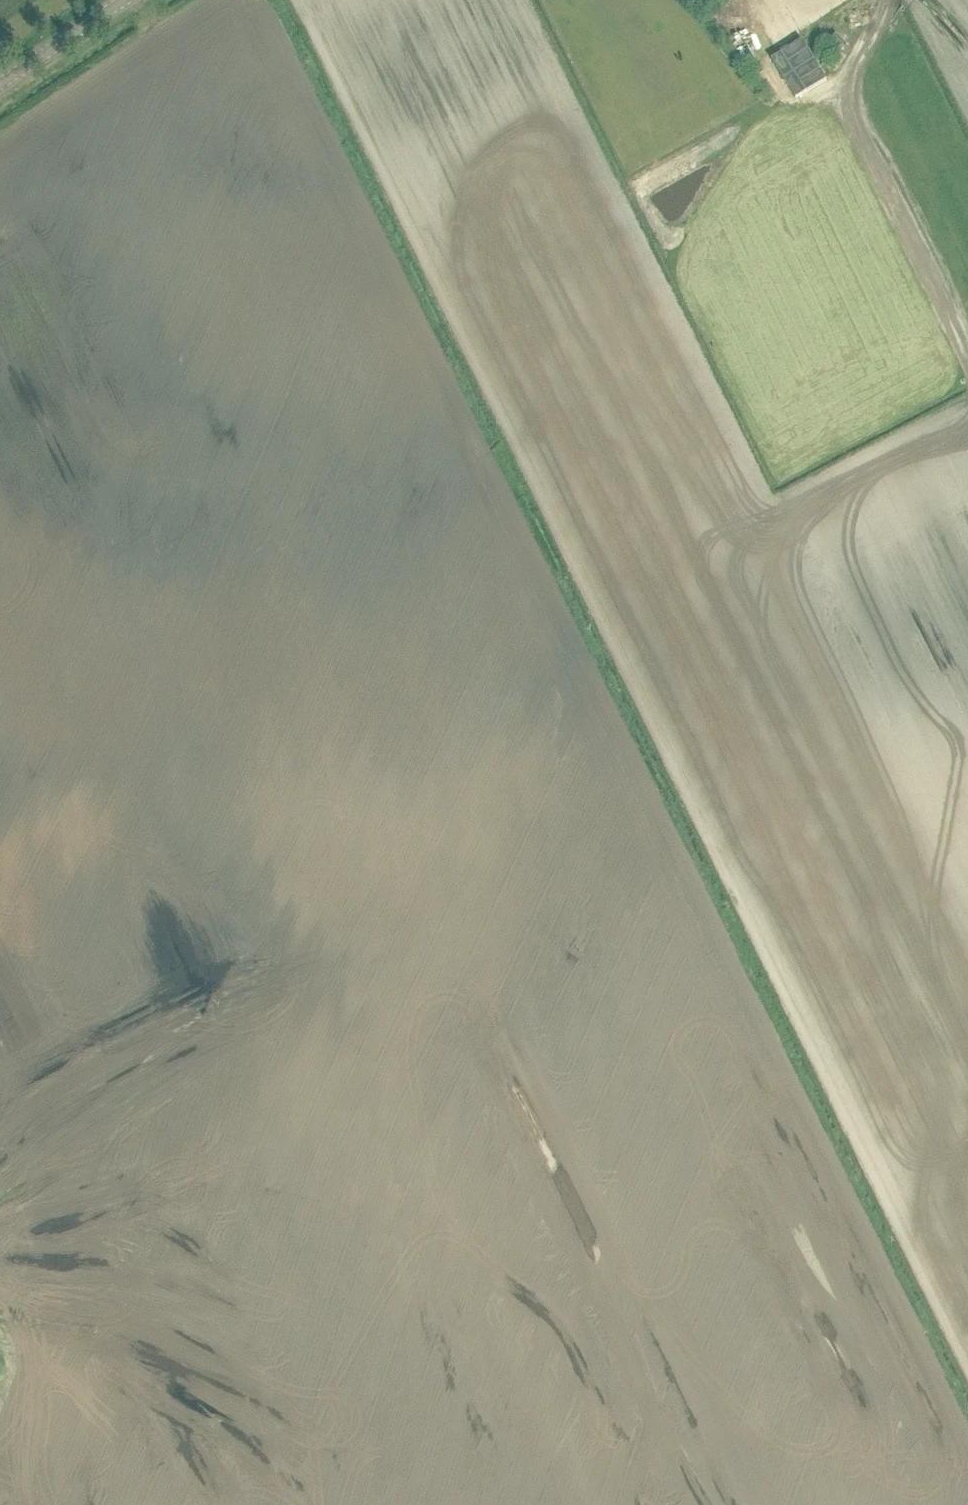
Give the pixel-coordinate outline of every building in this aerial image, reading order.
[(801,40),(770,58),(795,101),(826,83),(801,40)]
